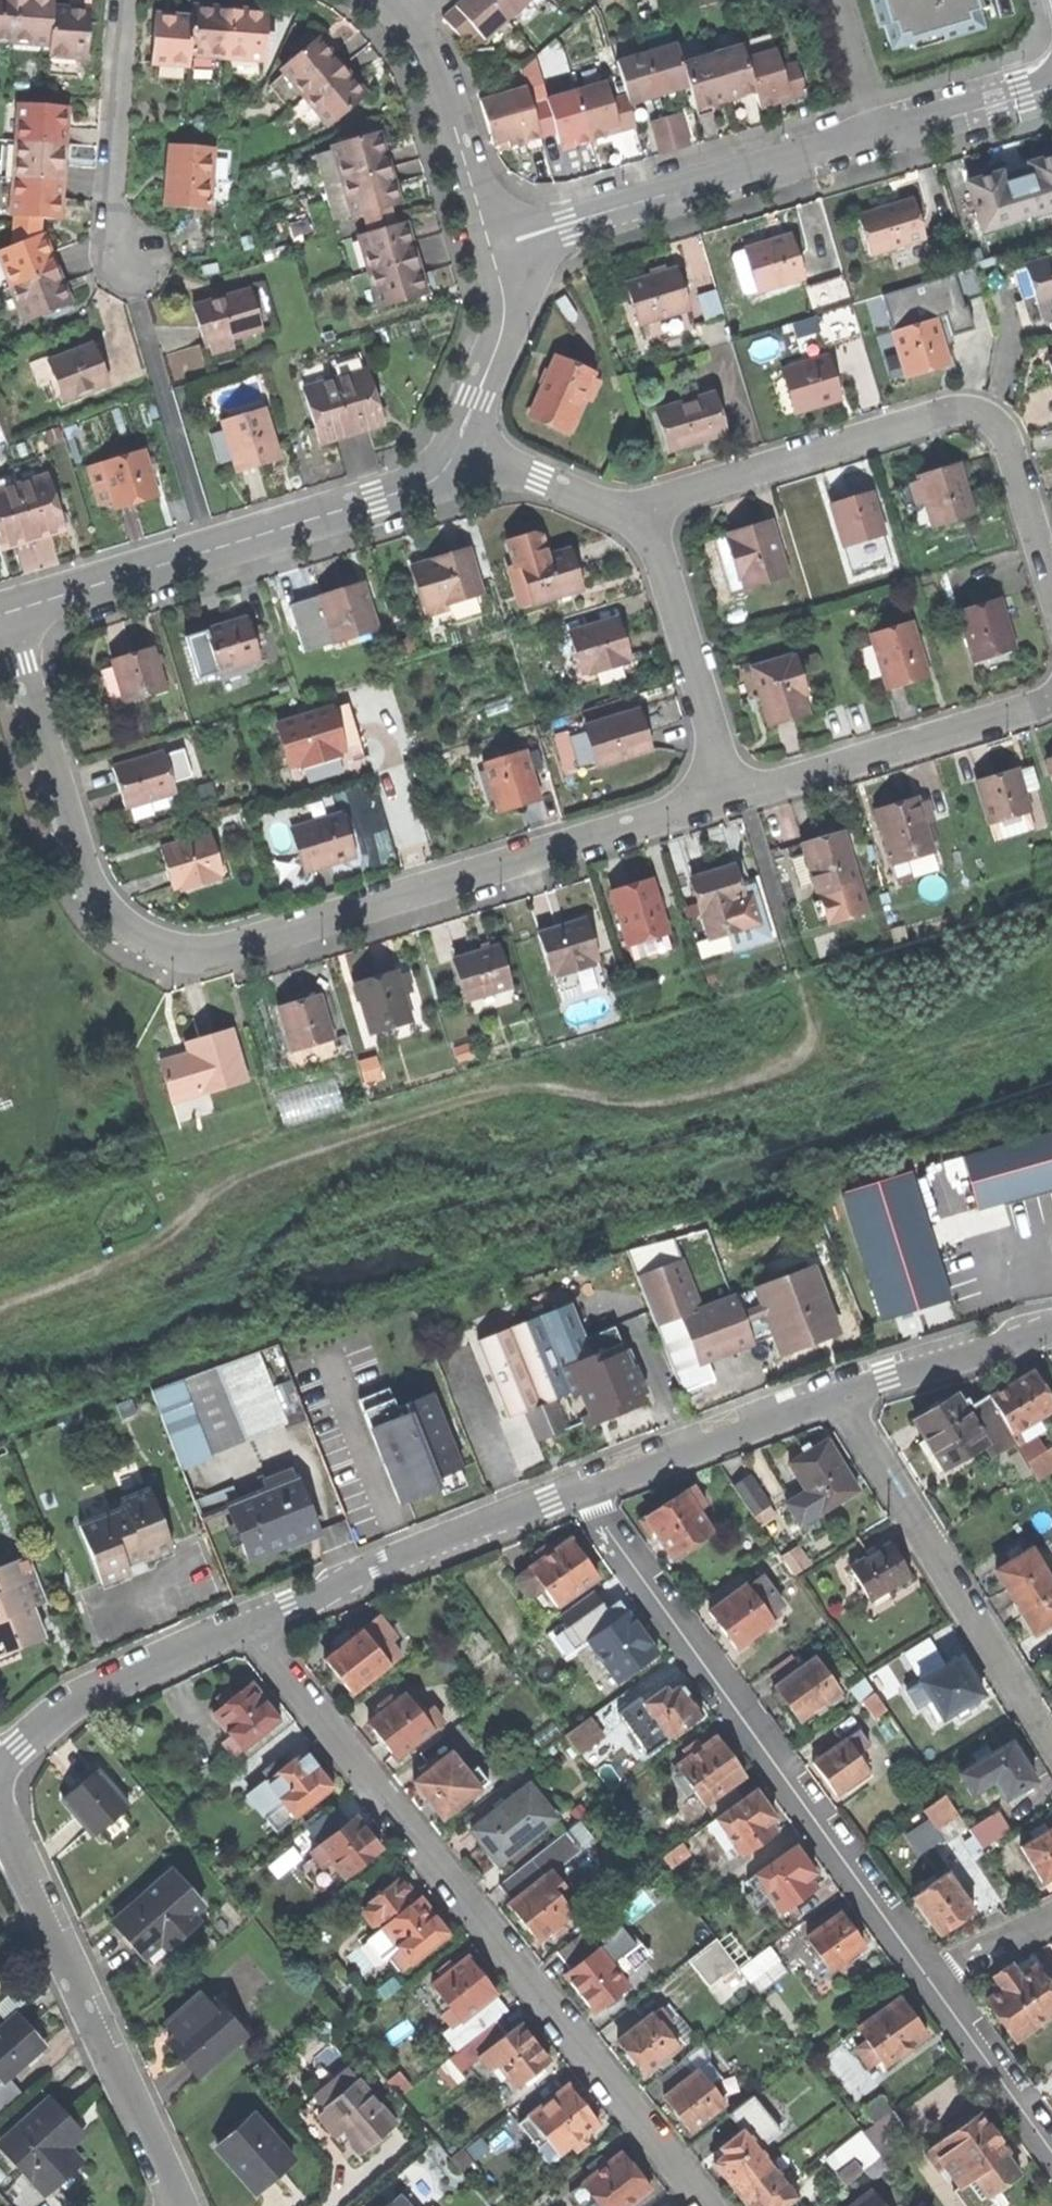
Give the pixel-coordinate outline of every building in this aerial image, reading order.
[(13,42),(16,0),(0,0),(0,41),(13,42)] [(50,44),(53,8),(53,0),(16,0),(13,42),(50,44)] [(509,22),(489,0),(465,0),(461,3),(443,19),(466,45),(479,34),(487,42),(509,22)] [(509,22),(531,2),(530,0),(489,0),(509,22)] [(879,29),(885,28),(890,49),(938,35),(940,41),(977,30),(972,14),(978,13),(974,0),(871,0),(879,29)] [(49,55),(86,57),(89,10),(71,9),(53,8),(50,44),(49,55)] [(188,58),(226,60),(230,12),(212,10),(191,9),(191,19),(188,58)] [(226,60),(262,64),(266,15),(249,14),(230,12),(226,60)] [(187,67),(188,58),(191,19),(172,17),(156,16),(152,64),(187,67)] [(643,41),(648,55),(673,47),(669,33),(643,41)] [(280,70),(304,100),(341,70),(329,56),(316,40),(280,70)] [(673,47),(648,55),(661,98),(675,94),(689,90),(682,66),(676,47),(673,47)] [(746,60),(742,48),(712,57),(726,104),(742,99),(756,95),(746,60)] [(776,51),(746,60),(756,95),(761,111),(777,106),(775,99),(782,97),(789,94),(791,102),(807,97),(797,63),(781,68),(776,51)] [(618,64),(628,97),(631,107),(647,103),(661,98),(648,55),(618,64)] [(713,108),(726,104),(712,57),(682,66),(689,90),(696,113),(713,108)] [(329,129),(365,99),(352,84),(341,70),(304,100),(329,129)] [(607,84),(578,93),(593,143),(608,139),(605,131),(612,129),(620,127),(622,136),(638,131),(631,107),(628,97),(612,101),(607,84)] [(578,93),(532,107),(542,139),(557,134),(560,145),(567,143),(573,141),(576,149),(593,143),(578,93)] [(509,94),(480,103),(495,153),(520,145),(542,139),(532,107),(515,112),(509,94)] [(19,105),(17,141),(63,144),(65,125),(66,108),(19,105)] [(667,120),(676,152),(692,148),(683,115),(667,120)] [(661,157),(676,152),(667,120),(651,124),(661,157)] [(332,149),(342,184),(387,170),(382,152),(378,135),(332,149)] [(17,141),(14,179),(61,183),(62,161),(63,144),(17,141)] [(210,150),(165,147),(164,178),(167,178),(166,191),(166,203),(162,203),(162,208),(205,211),(210,150)] [(970,182),(983,230),(1051,210),(1051,158),(1032,163),(1035,173),(1020,177),(1006,182),(1003,172),(970,182)] [(388,208),(397,205),(392,187),(387,170),(342,184),(324,189),(333,221),(352,215),(352,219),(362,216),(388,208)] [(11,217),(58,220),(59,202),(61,183),(14,179),(11,217)] [(871,254),(926,236),(914,199),(887,207),(859,216),(871,254)] [(362,216),(367,235),(394,226),(388,208),(362,216)] [(358,237),(368,273),(413,260),(408,240),(403,224),(394,226),(367,235),(358,237)] [(771,241),(743,250),(740,255),(752,290),(757,293),(808,277),(793,234),(771,241)] [(11,289),(54,271),(47,253),(40,236),(0,252),(0,262),(11,289)] [(1029,266),(1036,287),(1041,307),(1051,303),(1051,259),(1029,266)] [(418,274),(413,260),(368,273),(378,308),(424,295),(418,274)] [(656,275),(627,284),(639,325),(691,309),(678,269),(656,275)] [(25,324),(68,306),(59,283),(54,271),(11,289),(25,324)] [(845,275),(808,286),(817,315),(854,304),(845,275)] [(201,306),(191,309),(203,348),(254,333),(243,293),(201,306)] [(864,335),(854,304),(817,315),(827,346),(864,335)] [(894,333),(908,379),(923,375),(950,368),(936,321),(894,333)] [(893,333),(881,336),(893,381),(906,377),(893,333)] [(93,347),(45,366),(59,404),(107,385),(98,361),(93,347)] [(843,398),(829,356),(788,369),(802,411),(817,406),(843,398)] [(591,377),(593,372),(556,357),(542,388),(533,411),(570,427),(583,396),(591,377)] [(363,367),(333,380),(354,430),(371,423),(383,417),(363,367)] [(599,381),(591,377),(583,396),(591,400),(599,381)] [(339,437),(354,430),(333,380),(303,392),(324,443),(339,437)] [(667,409),(680,450),(703,442),(727,435),(714,395),(667,409)] [(258,468),(280,460),(264,411),(222,426),(239,475),(258,468)] [(568,432),(570,427),(533,411),(530,416),(568,432)] [(143,501),(160,496),(146,453),(112,462),(126,506),(143,501)] [(932,527),(972,514),(965,492),(957,467),(918,479),(932,527)] [(52,536),(68,531),(50,478),(19,488),(37,541),(52,536)] [(37,541),(19,488),(0,494),(0,537),(5,552),(20,547),(37,541)] [(845,549),(885,535),(872,493),(850,500),(832,505),(845,549)] [(745,590),(786,576),(770,524),(749,531),(728,537),(745,590)] [(535,606),(579,592),(567,552),(552,556),(549,545),(546,536),(537,533),(511,542),(519,567),(524,566),(535,606)] [(443,559),(434,562),(435,567),(415,573),(424,606),(444,600),(446,604),(483,592),(471,550),(443,559)] [(377,626),(365,585),(338,593),(321,598),(334,639),(377,626)] [(999,600),(958,611),(973,663),(1013,650),(1005,623),(999,600)] [(581,673),(633,658),(628,641),(621,619),(569,635),(581,673)] [(230,626),(206,633),(219,677),(262,664),(250,620),(230,626)] [(870,637),(885,690),(902,684),(925,677),(910,625),(870,637)] [(134,653),(113,658),(127,706),(167,695),(153,648),(134,653)] [(786,721),(799,717),(794,698),(800,697),(788,660),(753,671),(769,725),(786,721)] [(350,706),(279,726),(291,768),(323,759),(362,748),(350,706)] [(640,711),(567,733),(579,773),(612,763),(653,751),(640,711)] [(541,796),(528,752),(486,765),(500,808),(520,802),(541,796)] [(164,753),(114,767),(120,785),(127,808),(177,794),(164,753)] [(990,826),(1033,813),(1019,768),(997,775),(978,782),(990,826)] [(922,804),(920,798),(898,805),(878,812),(893,858),(933,845),(928,826),(922,804)] [(930,801),(922,804),(928,826),(937,823),(930,801)] [(345,815),(297,829),(310,871),(335,863),(357,857),(345,815)] [(209,835),(159,851),(172,891),(196,883),(222,875),(209,835)] [(860,886),(844,836),(824,841),(804,847),(820,897),(822,897),(830,926),(866,915),(857,887),(860,886)] [(936,853),(933,845),(893,858),(894,866),(936,853)] [(740,882),(735,867),(717,873),(694,879),(711,939),(729,934),(735,951),(773,940),(756,887),(743,891),(740,882)] [(761,876),(740,882),(743,891),(756,887),(773,940),(780,937),(761,876)] [(629,947),(670,934),(654,882),(633,888),(613,894),(629,947)] [(599,960),(587,920),(558,929),(540,934),(553,974),(557,972),(594,961),(599,960)] [(464,1001),(511,986),(498,946),(468,955),(451,960),(464,1001)] [(596,967),(594,961),(557,972),(559,978),(596,967)] [(371,1027),(410,1015),(404,996),(398,976),(397,972),(376,978),(357,983),(371,1027)] [(406,973),(398,976),(404,996),(413,993),(406,973)] [(339,1054),(325,1011),(297,1019),(284,1022),(298,1065),(339,1054)] [(412,1021),(410,1015),(371,1027),(372,1033),(412,1021)] [(173,1101),(246,1078),(232,1031),(207,1039),(190,1044),(192,1052),(162,1061),(173,1101)] [(286,1120),(347,1107),(341,1079),(280,1092),(286,1120)] [(976,1210),(1051,1190),(1051,1133),(961,1157),(976,1210)] [(841,1193),(880,1321),(907,1313),(949,1300),(910,1172),(841,1193)] [(700,1310),(681,1261),(636,1278),(655,1328),(682,1317),(700,1310)] [(756,1289),(774,1335),(781,1354),(829,1336),(836,1333),(811,1268),(756,1289)] [(734,1298),(752,1344),(774,1335),(756,1289),(734,1298)] [(743,1347),(752,1344),(734,1298),(700,1310),(682,1317),(700,1363),(743,1347)] [(559,1367),(588,1356),(581,1338),(567,1301),(474,1337),(504,1415),(520,1409),(568,1391),(559,1367)] [(707,1382),(700,1363),(682,1317),(655,1328),(680,1392),(707,1382)] [(581,1338),(588,1356),(619,1344),(612,1326),(581,1338)] [(568,1391),(580,1421),(581,1426),(583,1425),(642,1403),(619,1344),(588,1356),(559,1367),(568,1391)] [(287,1425),(258,1350),(217,1366),(246,1441),(287,1425)] [(212,1454),(246,1441),(217,1366),(182,1379),(212,1454)] [(1051,1409),(1051,1406),(1031,1372),(988,1399),(1010,1435),(1036,1419),(1044,1415),(1051,1409)] [(213,1459),(212,1454),(182,1379),(152,1391),(182,1470),(213,1459)] [(364,1413),(393,1401),(389,1389),(363,1400),(359,1401),(364,1413)] [(580,1421),(568,1391),(520,1409),(532,1440),(546,1434),(551,1432),(580,1421)] [(410,1412),(436,1479),(459,1470),(462,1469),(432,1394),(406,1404),(410,1412)] [(945,1471),(985,1446),(986,1445),(960,1404),(955,1395),(913,1420),(925,1440),(930,1447),(935,1455),(945,1471)] [(967,1399),(960,1404),(986,1445),(985,1446),(991,1456),(1014,1442),(1010,1435),(988,1399),(986,1396),(971,1406),(967,1399)] [(122,1421),(138,1414),(131,1398),(115,1404),(122,1421)] [(396,1408),(393,1401),(364,1413),(370,1428),(410,1412),(406,1404),(396,1408)] [(436,1479),(410,1412),(370,1428),(382,1457),(400,1503),(408,1499),(440,1487),(436,1479)] [(1046,1450),(1036,1434),(1043,1430),(1036,1419),(1010,1435),(1014,1442),(1037,1479),(1051,1470),(1051,1446),(1046,1450)] [(800,1449),(804,1456),(815,1449),(825,1443),(821,1436),(800,1449)] [(930,1447),(925,1440),(919,1444),(928,1459),(935,1455),(930,1447)] [(806,1493),(820,1515),(858,1492),(827,1442),(825,1443),(815,1449),(804,1456),(789,1465),(806,1493)] [(262,1481),(267,1492),(297,1480),(293,1469),(262,1481)] [(466,1485),(459,1470),(436,1479),(440,1487),(443,1495),(466,1485)] [(733,1487),(754,1516),(770,1505),(749,1476),(733,1487)] [(232,1506),(227,1508),(234,1526),(248,1561),(309,1536),(314,1534),(318,1533),(297,1480),(267,1492),(232,1506)] [(685,1491),(697,1510),(705,1505),(693,1487),(685,1491)] [(124,1509),(142,1557),(144,1562),(173,1551),(171,1545),(150,1490),(121,1501),(124,1509)] [(697,1510),(685,1491),(645,1517),(649,1523),(654,1531),(671,1558),(711,1532),(697,1510)] [(201,1518),(227,1508),(232,1506),(226,1492),(196,1504),(201,1518)] [(818,1516),(820,1515),(806,1493),(787,1504),(801,1527),(818,1516)] [(776,1514),(770,1505),(754,1516),(760,1525),(776,1514)] [(107,1515),(126,1564),(133,1561),(142,1557),(124,1509),(111,1514),(107,1515)] [(126,1564),(107,1515),(87,1523),(78,1526),(100,1585),(130,1574),(127,1568),(126,1564)] [(648,1535),(654,1531),(649,1523),(645,1517),(639,1521),(648,1535)] [(547,1555),(542,1559),(528,1568),(555,1606),(597,1578),(570,1539),(554,1551),(547,1555)] [(865,1551),(868,1557),(878,1551),(887,1545),(884,1539),(865,1551)] [(536,1552),(542,1559),(547,1555),(554,1551),(549,1543),(536,1552)] [(888,1591),(910,1577),(889,1544),(887,1545),(878,1551),(868,1557),(851,1568),(871,1601),(888,1591)] [(1002,1557),(1007,1565),(1014,1560),(1023,1555),(1018,1547),(1002,1557)] [(798,1548),(783,1557),(793,1573),(795,1576),(810,1567),(798,1548)] [(1007,1565),(996,1571),(1015,1602),(1050,1581),(1033,1554),(1031,1550),(1023,1555),(1014,1560),(1007,1565)] [(26,1556),(14,1561),(22,1582),(34,1577),(26,1556)] [(127,1568),(144,1562),(142,1557),(133,1561),(126,1564),(127,1568)] [(0,1566),(0,1656),(17,1649),(44,1639),(32,1607),(27,1595),(39,1590),(34,1577),(22,1582),(14,1561),(0,1566)] [(541,1618),(556,1608),(555,1606),(528,1568),(513,1579),(541,1618)] [(747,1587),(768,1616),(782,1606),(770,1590),(761,1577),(747,1587)] [(1050,1581),(1015,1602),(1034,1634),(1051,1624),(1051,1585),(1050,1581)] [(768,1616),(747,1587),(745,1585),(730,1597),(708,1613),(736,1650),(773,1622),(768,1616)] [(44,1603),(39,1590),(27,1595),(32,1607),(38,1605),(44,1603)] [(892,1599),(888,1591),(871,1601),(876,1609),(892,1599)] [(589,1642),(617,1682),(656,1654),(627,1615),(610,1627),(589,1642)] [(362,1628),(390,1664),(399,1657),(388,1643),(394,1638),(378,1617),(362,1628)] [(351,1694),(390,1664),(362,1628),(351,1637),(345,1642),(339,1647),(323,1658),(351,1694)] [(334,1641),(339,1647),(345,1642),(351,1637),(346,1632),(334,1641)] [(905,1653),(921,1680),(945,1666),(928,1639),(905,1653)] [(17,1649),(0,1656),(0,1667),(21,1659),(17,1649)] [(921,1680),(918,1682),(930,1701),(942,1720),(955,1712),(959,1709),(963,1706),(982,1695),(959,1657),(945,1666),(921,1680)] [(815,1658),(775,1687),(787,1703),(800,1720),(805,1716),(819,1706),(823,1703),(839,1691),(815,1658)] [(916,1710),(930,1701),(918,1682),(904,1690),(916,1710)] [(233,1756),(277,1721),(279,1710),(276,1704),(266,1704),(257,1692),(251,1685),(234,1698),(223,1706),(213,1714),(230,1735),(222,1742),(233,1756)] [(665,1697),(647,1710),(667,1740),(701,1717),(681,1687),(670,1694),(665,1697)] [(781,1704),(787,1703),(775,1687),(773,1693),(781,1704)] [(643,1705),(647,1710),(665,1697),(670,1694),(666,1688),(643,1705)] [(217,1699),(223,1706),(234,1698),(228,1690),(217,1699)] [(844,1697),(839,1691),(823,1703),(828,1709),(844,1697)] [(875,1719),(888,1711),(883,1704),(876,1693),(863,1701),(875,1719)] [(396,1758),(434,1729),(422,1715),(406,1694),(395,1702),(389,1707),(383,1712),(368,1723),(396,1758)] [(378,1705),(383,1712),(389,1707),(395,1702),(390,1696),(378,1705)] [(647,1710),(643,1705),(639,1700),(618,1714),(646,1755),(667,1740),(647,1710)] [(828,1709),(823,1703),(819,1706),(805,1716),(809,1722),(828,1709)] [(968,1713),(963,1706),(959,1709),(955,1712),(959,1719),(968,1713)] [(432,1707),(422,1715),(434,1729),(444,1722),(432,1707)] [(579,1755),(603,1738),(589,1718),(565,1735),(579,1755)] [(845,1740),(856,1756),(867,1747),(856,1732),(845,1740)] [(676,1767),(680,1773),(690,1787),(703,1805),(732,1784),(744,1776),(716,1737),(700,1749),(694,1754),(689,1757),(676,1767)] [(856,1756),(845,1740),(813,1764),(836,1795),(843,1790),(861,1777),(868,1772),(856,1756)] [(684,1750),(689,1757),(694,1754),(700,1749),(695,1742),(684,1750)] [(1012,1743),(992,1754),(981,1761),(994,1782),(1005,1800),(1011,1796),(1021,1790),(1030,1785),(1035,1782),(1025,1765),(1012,1743)] [(977,1764),(981,1761),(992,1754),(986,1745),(971,1754),(977,1764)] [(268,1779),(265,1782),(282,1803),(274,1810),(285,1824),(332,1787),(332,1779),(326,1771),(318,1770),(310,1760),(304,1752),(289,1763),(268,1779)] [(442,1818),(479,1789),(467,1774),(451,1753),(440,1762),(436,1765),(431,1769),(414,1782),(442,1818)] [(426,1762),(431,1769),(436,1765),(440,1762),(435,1755),(426,1762)] [(262,1772),(268,1779),(289,1763),(284,1756),(262,1772)] [(994,1782),(981,1761),(977,1764),(960,1774),(972,1795),(982,1789),(994,1782)] [(467,1774),(479,1789),(488,1782),(477,1767),(467,1774)] [(70,1791),(60,1799),(74,1816),(76,1819),(91,1837),(100,1830),(121,1813),(127,1808),(96,1771),(70,1791)] [(872,1777),(868,1772),(861,1777),(843,1790),(847,1795),(872,1777)] [(690,1787),(680,1773),(676,1777),(685,1790),(690,1787)] [(282,1803),(265,1782),(248,1795),(275,1832),(285,1824),(274,1810),(282,1803)] [(732,1784),(703,1805),(712,1817),(741,1796),(732,1784)] [(500,1807),(471,1830),(482,1843),(498,1864),(555,1819),(528,1785),(508,1802),(503,1805),(500,1807)] [(1034,1790),(1030,1785),(1021,1790),(1011,1796),(1015,1802),(1034,1790)] [(716,1820),(733,1844),(742,1857),(776,1833),(772,1828),(768,1823),(774,1819),(755,1792),(716,1820)] [(945,1795),(923,1810),(928,1819),(943,1840),(944,1842),(967,1827),(945,1795)] [(496,1803),(500,1807),(503,1805),(508,1802),(504,1797),(496,1803)] [(132,1826),(121,1813),(100,1830),(111,1843),(132,1826)] [(345,1877),(381,1848),(364,1827),(356,1817),(312,1853),(323,1867),(332,1861),(345,1877)] [(998,1817),(974,1832),(983,1847),(997,1839),(1008,1832),(998,1817)] [(934,1845),(943,1840),(928,1819),(915,1828),(905,1835),(919,1856),(934,1845)] [(725,1849),(733,1844),(716,1820),(708,1825),(725,1849)] [(1043,1882),(1051,1876),(1051,1828),(1043,1833),(1021,1847),(1043,1882)] [(499,1884),(513,1902),(544,1878),(552,1872),(580,1850),(566,1832),(499,1884)] [(681,1844),(664,1857),(672,1868),(689,1855),(681,1844)] [(795,1847),(757,1875),(773,1898),(783,1912),(816,1888),(813,1883),(809,1878),(815,1874),(795,1847)] [(277,1877),(300,1860),(292,1848),(269,1866),(277,1877)] [(170,1872),(112,1923),(124,1937),(141,1956),(142,1957),(156,1944),(163,1950),(195,1922),(189,1916),(201,1906),(170,1872)] [(552,1872),(544,1878),(555,1893),(563,1886),(552,1872)] [(821,1884),(815,1874),(809,1878),(813,1883),(816,1888),(821,1884)] [(773,1898),(757,1875),(747,1881),(764,1905),(773,1898)] [(941,1936),(973,1912),(965,1900),(960,1894),(957,1889),(946,1875),(913,1899),(923,1912),(941,1936)] [(1043,1882),(1048,1890),(1051,1888),(1051,1876),(1043,1882)] [(381,1927),(413,1902),(409,1896),(413,1893),(407,1886),(400,1877),(359,1909),(377,1931),(381,1927)] [(555,1893),(544,1878),(513,1902),(509,1905),(537,1940),(550,1930),(556,1925),(561,1921),(571,1913),(555,1893)] [(962,1886),(957,1889),(960,1894),(965,1900),(970,1896),(962,1886)] [(413,1902),(381,1927),(399,1949),(390,1956),(401,1971),(448,1934),(448,1924),(442,1916),(434,1915),(419,1897),(413,1902)] [(830,1970),(837,1965),(848,1957),(857,1951),(864,1946),(841,1914),(807,1938),(830,1970)] [(566,1928),(561,1921),(556,1925),(550,1930),(555,1936),(566,1928)] [(604,1945),(598,1949),(610,1965),(636,1945),(620,1925),(600,1940),(604,1945)] [(399,1949),(381,1927),(377,1931),(366,1939),(384,1961),(390,1956),(399,1949)] [(730,1931),(718,1940),(738,1967),(740,1969),(752,1960),(730,1931)] [(557,1952),(571,1970),(598,1949),(584,1932),(557,1952)] [(688,1960),(709,1989),(738,1967),(718,1940),(717,1939),(688,1960)] [(749,1981),(778,1960),(769,1947),(752,1960),(740,1969),(749,1981)] [(610,1965),(598,1949),(571,1970),(565,1975),(594,2013),(611,2000),(627,1987),(610,1965)] [(848,1957),(837,1965),(840,1970),(860,1955),(857,1951),(848,1957)] [(471,2011),(493,1994),(495,1993),(480,1974),(466,1957),(455,1966),(441,1977),(431,1985),(449,2007),(440,2014),(451,2028),(471,2011)] [(788,1973),(778,1960),(749,1981),(759,1995),(772,1985),(788,1973)] [(437,1971),(441,1977),(455,1966),(450,1961),(437,1971)] [(1015,2040),(1016,2039),(1051,2014),(1051,1990),(1036,1967),(1020,1978),(1011,1965),(993,1977),(998,1984),(1002,1990),(987,2000),(1015,2040)] [(399,1976),(394,1981),(398,1987),(404,1982),(399,1976)] [(392,1978),(375,1991),(382,2000),(398,1987),(394,1981),(392,1978)] [(507,2012),(493,1994),(471,2011),(486,2029),(496,2021),(507,2012)] [(209,2004),(199,1995),(164,2026),(173,2036),(166,2042),(182,2060),(198,2078),(243,2037),(211,2001),(209,2004)] [(881,2060),(885,2065),(906,2050),(927,2035),(900,1998),(858,2029),(867,2040),(881,2060)] [(660,2007),(651,2014),(663,2029),(672,2022),(660,2007)] [(20,2095),(6,2078),(42,2046),(27,2028),(15,2014),(0,2027),(0,2112),(20,2095)] [(663,2029),(651,2014),(617,2042),(644,2074),(663,2058),(678,2046),(663,2029)] [(470,2042),(480,2055),(507,2034),(496,2021),(486,2029),(470,2042)] [(519,2024),(507,2034),(480,2055),(478,2057),(490,2071),(497,2065),(515,2088),(548,2061),(532,2041),(519,2024)] [(870,2069),(881,2060),(867,2040),(855,2048),(870,2069)] [(478,2057),(480,2055),(470,2042),(454,2054),(449,2059),(459,2072),(478,2057)] [(701,2045),(683,2059),(690,2068),(708,2053),(701,2045)] [(670,2094),(695,2073),(690,2068),(683,2059),(658,2080),(670,2094)] [(711,2060),(698,2070),(709,2083),(721,2073),(711,2060)] [(313,2096),(323,2108),(357,2080),(347,2067),(313,2096)] [(698,2070),(695,2073),(670,2094),(664,2098),(690,2130),(704,2119),(725,2102),(709,2083),(698,2070)] [(399,2096),(409,2088),(397,2074),(387,2081),(399,2096)] [(324,2110),(337,2125),(343,2132),(361,2153),(395,2125),(357,2080),(323,2108),(324,2110)] [(528,2117),(559,2155),(570,2146),(576,2153),(587,2144),(581,2137),(598,2124),(581,2103),(567,2086),(528,2117)] [(731,2114),(743,2129),(758,2148),(780,2131),(752,2097),(731,2114)] [(866,2111),(875,2124),(893,2111),(883,2098),(866,2111)] [(78,2161),(73,2156),(66,2148),(49,2130),(62,2118),(62,2117),(46,2099),(0,2142),(0,2148),(43,2194),(78,2161)] [(330,2131),(337,2125),(324,2110),(317,2116),(330,2131)] [(904,2141),(912,2135),(895,2113),(893,2111),(875,2124),(863,2133),(882,2158),(904,2141)] [(1003,2155),(1008,2152),(980,2113),(965,2123),(960,2127),(954,2131),(932,2147),(940,2158),(950,2151),(971,2180),(973,2179),(988,2198),(989,2197),(1002,2188),(1018,2176),(1003,2155)] [(950,2124),(954,2131),(960,2127),(965,2123),(960,2116),(950,2124)] [(290,2162),(252,2117),(216,2147),(255,2192),(278,2172),(282,2169),(290,2162)] [(550,2162),(559,2155),(528,2117),(519,2125),(550,2162)] [(78,2135),(62,2118),(49,2130),(66,2148),(78,2135)] [(339,2135),(343,2132),(337,2125),(330,2131),(336,2138),(339,2135)] [(758,2148),(743,2129),(720,2148),(722,2151),(724,2154),(713,2163),(736,2191),(771,2164),(758,2148)] [(855,2163),(863,2172),(864,2172),(882,2158),(863,2133),(826,2161),(837,2176),(855,2163)] [(479,2135),(462,2148),(472,2160),(488,2147),(479,2135)] [(461,2169),(472,2160),(462,2148),(452,2157),(461,2169)] [(606,2165),(594,2175),(582,2185),(592,2198),(596,2202),(599,2205),(630,2205),(650,2190),(636,2173),(621,2153),(606,2165)] [(782,2154),(771,2164),(787,2183),(798,2174),(782,2154)] [(891,2170),(882,2158),(864,2172),(873,2184),(891,2170)] [(589,2168),(594,2175),(606,2165),(601,2159),(589,2168)] [(855,2163),(837,2176),(845,2186),(863,2172),(855,2163)] [(798,2197),(787,2183),(771,2164),(736,2191),(748,2205),(786,2205),(798,2197)] [(989,2197),(988,2198),(973,2179),(971,2180),(961,2188),(959,2186),(952,2191),(963,2205),(990,2205),(993,2203),(989,2197)] [(582,2185),(570,2194),(580,2205),(582,2205),(592,2198),(582,2185)] [(871,2194),(855,2205),(881,2205),(871,2194)] [(399,2195),(386,2205),(409,2205),(399,2195)]
